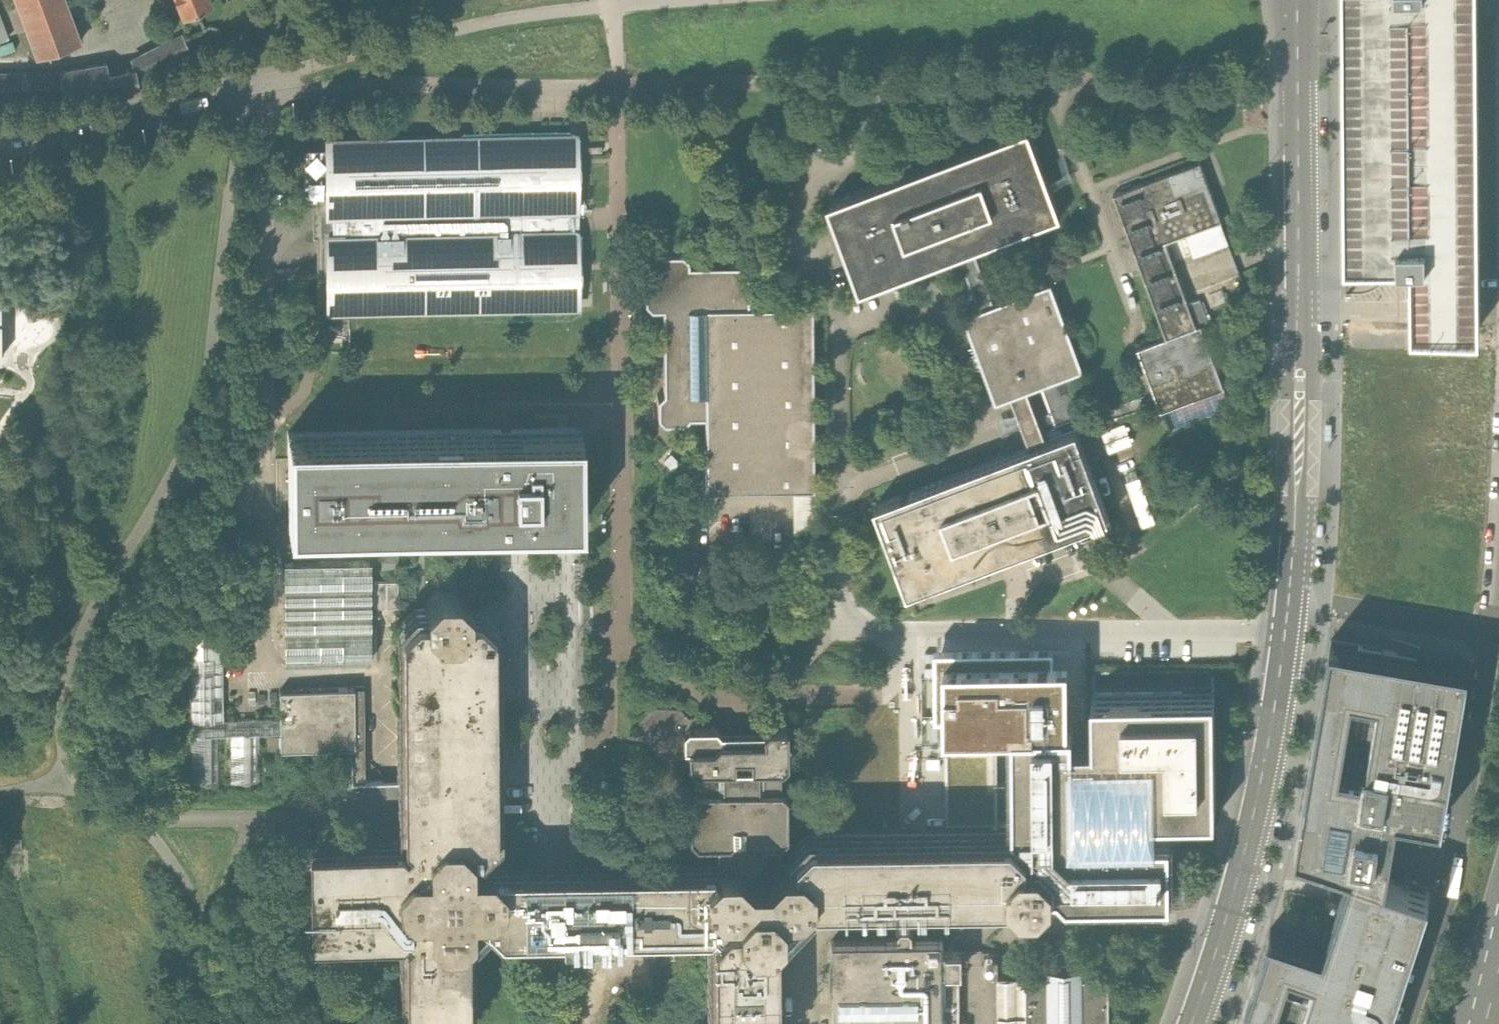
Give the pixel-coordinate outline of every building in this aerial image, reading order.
[(68,0),(14,0),(27,33),(30,42),(35,57),(83,42),(68,0)] [(182,16),(198,10),(202,8),(214,3),(213,0),(175,0),(182,16)] [(1345,255),(1380,254),(1406,254),(1406,296),(1412,295),(1412,311),(1412,323),(1479,325),(1477,0),(1342,0),(1345,255)] [(15,47),(0,9),(0,53),(15,47)] [(181,33),(130,59),(134,68),(140,82),(192,56),(184,39),(181,33)] [(107,62),(58,70),(62,90),(125,84),(140,82),(134,68),(122,70),(108,71),(107,62)] [(62,90),(58,70),(0,72),(0,91),(62,90)] [(857,190),(828,201),(860,287),(960,250),(970,281),(980,306),(965,312),(997,398),(1011,393),(1022,421),(1031,447),(1004,457),(939,480),(924,486),(912,490),(907,492),(874,505),(884,530),(908,593),(913,591),(929,585),(997,560),(1000,568),(1012,563),(1022,560),(1019,551),(1079,529),(1093,524),(1109,518),(1076,430),(1047,441),(1027,387),(1068,372),(1083,366),(1052,280),(1045,282),(994,301),(991,293),(989,286),(975,245),(1061,214),(1029,128),(857,190)] [(579,223),(578,134),(530,134),(324,136),(325,152),(325,202),(325,217),(335,217),(335,225),(335,231),(335,232),(325,232),(325,252),(326,314),(352,313),(580,311),(579,223)] [(1143,182),(1113,193),(1141,270),(1142,273),(1166,336),(1138,346),(1160,405),(1170,432),(1235,408),(1201,323),(1196,324),(1165,240),(1222,219),(1211,191),(1210,188),(1200,161),(1143,182)] [(690,266),(682,254),(651,254),(640,270),(641,283),(644,288),(645,302),(651,310),(662,310),(663,391),(657,398),(657,418),(664,424),(683,424),(689,418),(704,418),(705,441),(705,490),(816,489),(816,306),(749,307),(749,301),(749,297),(749,265),(690,266)] [(582,524),(581,432),(534,433),(504,434),(498,434),(286,435),(287,451),(288,527),(437,525),(492,524),(493,535),(507,534),(522,534),(521,524),(582,524)] [(1093,524),(1079,529),(1083,540),(1097,534),(1093,524)] [(371,563),(283,563),(283,663),(378,664),(378,611),(398,610),(398,583),(371,584),(371,563)] [(484,907),(490,907),(503,894),(502,876),(494,867),(489,862),(471,863),(471,850),(480,850),(495,834),(495,812),(493,627),(478,612),(469,612),(469,600),(456,588),(437,588),(425,600),(425,613),(416,613),(401,628),(401,781),(352,782),(352,783),(353,783),(354,813),(354,840),(306,841),(308,933),(386,932),(399,932),(405,927),(408,930),(403,936),(403,981),(404,1023),(468,1023),(467,930),(471,926),(471,907),(484,907)] [(281,751),(279,715),(225,713),(225,620),(189,621),(191,778),(264,783),(263,751),(281,751)] [(1239,1023),(1386,1023),(1429,891),(1387,875),(1398,810),(1443,817),(1469,662),(1331,639),(1296,848),(1350,865),(1325,945),(1271,928),(1239,1023)] [(1073,830),(1073,757),(1084,757),(1093,757),(1093,761),(1096,761),(1096,760),(1151,759),(1151,786),(1152,817),(1186,816),(1186,817),(1216,818),(1214,695),(1092,697),(1092,744),(1088,744),(1084,744),(1073,744),(1073,726),(1068,726),(1068,661),(1054,661),(1053,647),(934,648),(935,716),(945,716),(946,827),(995,826),(995,730),(1012,730),(1014,829),(1033,847),(1033,858),(1041,858),(1054,871),(1054,890),(1058,890),(1067,898),(1171,898),(1170,837),(1082,838),(1078,834),(1073,830)] [(279,715),(281,751),(355,751),(354,687),(278,687),(279,715)] [(494,867),(502,876),(503,894),(490,907),(484,907),(484,916),(500,931),(537,931),(546,931),(554,931),(567,931),(586,931),(660,930),(707,929),(712,924),(713,926),(716,928),(711,932),(711,1023),(775,1023),(774,928),(779,923),(779,914),(779,905),(797,905),(802,900),(1018,897),(1023,903),(1038,902),(1042,902),(1054,890),(1054,871),(1041,858),(1033,858),(1029,858),(1029,849),(1012,834),(806,836),(791,851),(791,860),(778,860),(778,841),(785,834),(785,830),(785,794),(779,789),(779,768),(780,767),(786,762),(786,743),(789,741),(786,739),(786,727),(767,728),(762,733),(753,733),(738,733),(720,733),(716,728),(687,728),(682,733),(683,750),(687,750),(687,756),(687,763),(693,769),(693,790),(686,795),(687,836),(696,843),(715,843),(716,852),(716,857),(716,862),(711,866),(585,866),(545,867),(494,867)] [(829,942),(830,1023),(968,1023),(965,1022),(960,1022),(959,974),(963,973),(963,952),(942,952),(942,940),(937,940),(913,941),(913,931),(910,928),(902,928),(898,932),(899,941),(829,942)] [(984,962),(998,963),(998,950),(984,950),(984,962)] [(997,982),(997,1023),(1111,1023),(1110,978),(1083,979),(1083,970),(1069,971),(1065,971),(1047,971),(1047,982),(997,982)]
